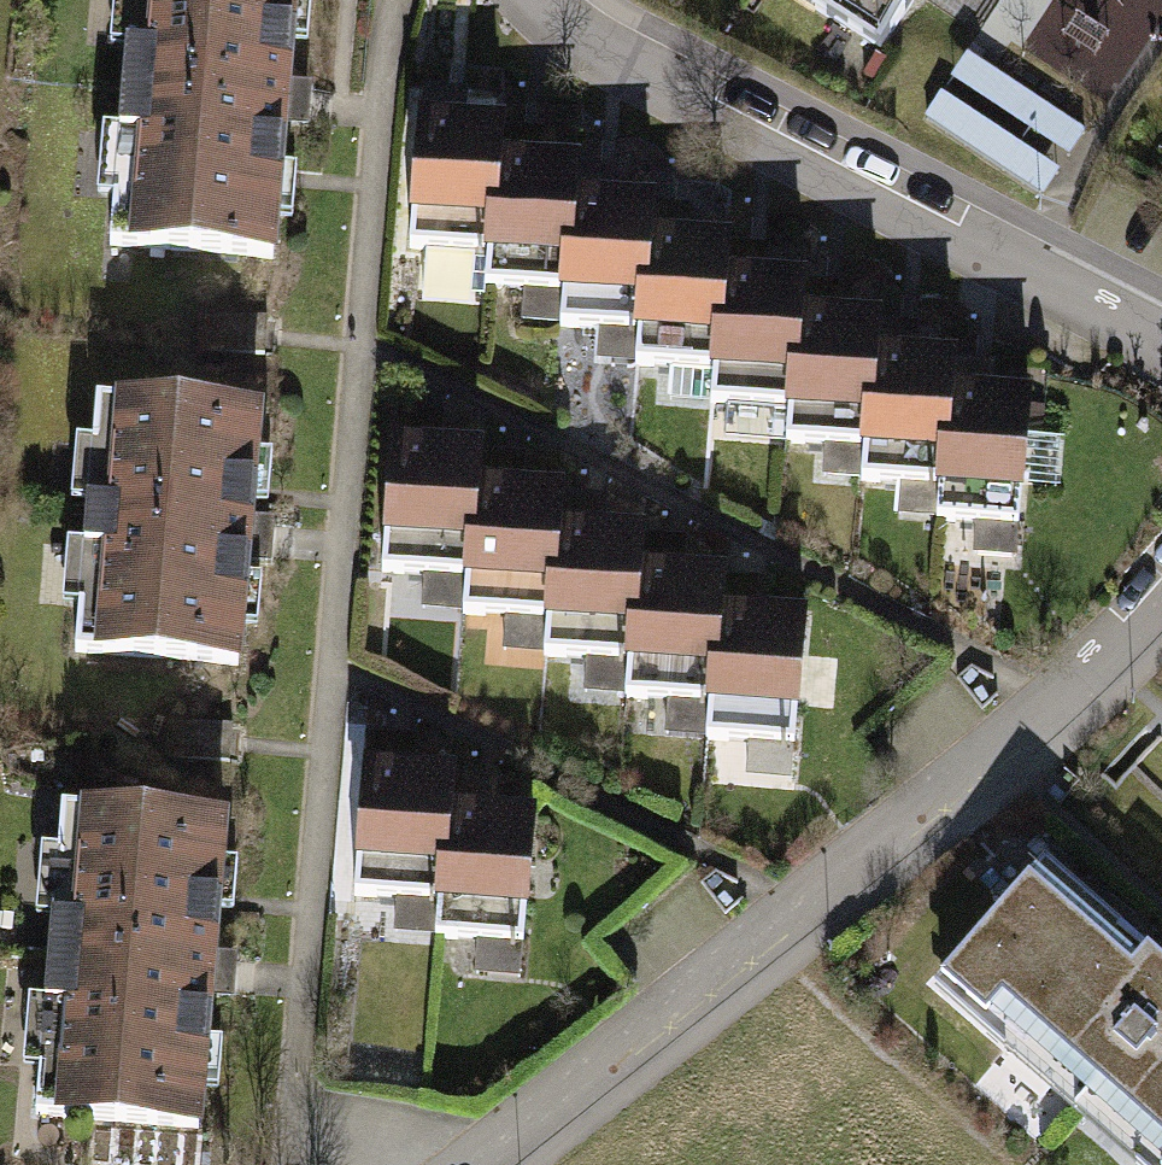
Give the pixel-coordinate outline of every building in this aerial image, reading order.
[(101,245),(263,258),(283,0),(121,0),(101,245)] [(871,46),(900,0),(799,0),(871,46)] [(1051,193),(1091,133),(977,58),(937,119),(1051,193)] [(492,120),(403,114),(394,248),(482,254),(491,158),(492,120)] [(567,165),(491,158),(482,254),(479,283),(555,291),(565,196),(567,165)] [(640,203),(565,196),(555,291),(552,323),(629,330),(638,234),(640,203)] [(718,241),(638,234),(629,330),(626,367),(707,373),(716,274),(718,241)] [(793,281),(716,274),(707,373),(704,400),(781,407),(790,309),(793,281)] [(868,317),(790,309),(781,407),(777,442),(855,450),(864,346),(868,317)] [(940,352),(864,346),(855,450),(853,478),(929,485),(937,386),(940,352)] [(1022,393),(937,386),(929,485),(928,519),(1012,525),(1022,393)] [(249,412),(88,399),(67,650),(228,663),(249,412)] [(468,449),(380,442),(370,574),(458,580),(466,485),(468,449)] [(548,492),(466,485),(458,580),(455,610),(537,618),(547,523),(548,492)] [(631,533),(547,523),(537,618),(533,651),(618,660),(627,566),(631,533)] [(711,574),(627,566),(618,660),(614,695),(698,704),(708,607),(711,574)] [(794,615),(708,607),(698,704),(697,735),(783,743),(794,615)] [(441,775),(357,767),(345,893),(430,900),(438,805),(441,775)] [(525,813),(438,805),(430,900),(427,936),(514,944),(525,813)] [(214,819),(54,806),(28,1114),(188,1128),(214,819)] [(1026,866),(915,999),(1115,1164),(1161,1164),(1161,979),(1026,866)]
